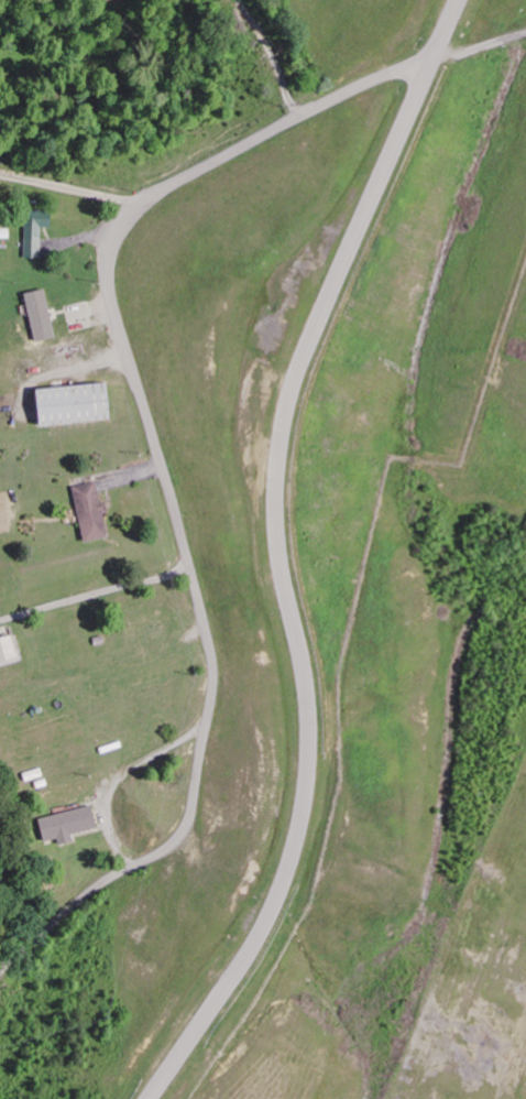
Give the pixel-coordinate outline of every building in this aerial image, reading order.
[(45,229),(57,229),(57,212),(40,212),(40,219),(28,219),(29,259),(46,259),(45,229)] [(33,294),(39,342),(59,340),(53,291),(33,294)] [(42,426),(122,421),(120,385),(40,390),(42,426)] [(93,544),(117,538),(102,482),(78,488),(93,544)] [(53,819),(61,847),(79,842),(77,836),(104,829),(98,806),(53,819)]
